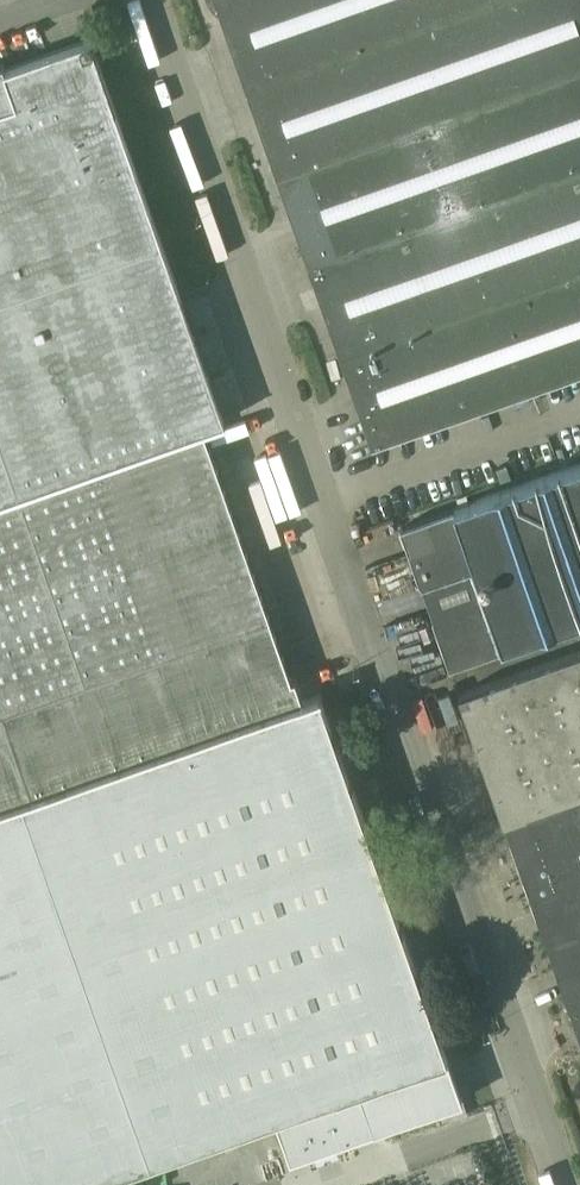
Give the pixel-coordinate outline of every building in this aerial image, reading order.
[(278,173),(579,67),(579,0),(217,0),(278,173)] [(131,1169),(276,1117),(291,1159),(313,1151),(335,1144),(375,1129),(463,1098),(463,1097),(462,1096),(460,1089),(450,1062),(448,1057),(448,1056),(449,1056),(439,1029),(410,945),(408,939),(391,891),(371,835),(344,758),(327,708),(324,699),(322,694),(323,693),(322,691),(320,691),(320,692),(303,698),(301,691),(298,684),(296,677),(295,678),(293,678),(292,679),(204,428),(205,428),(206,427),(224,421),(227,420),(226,418),(225,418),(224,413),(183,298),(182,294),(159,231),(134,158),(106,80),(98,58),(94,46),(91,38),(57,50),(23,62),(6,68),(4,63),(0,64),(0,1184),(134,1184),(131,1169)] [(310,263),(579,168),(579,67),(278,173),(310,263)] [(310,263),(341,353),(410,329),(454,313),(499,298),(544,282),(579,269),(579,168),(310,263)] [(544,282),(576,372),(579,371),(579,269),(544,282)] [(544,282),(499,298),(531,388),(576,372),(544,282)] [(499,298),(454,313),(486,404),(531,388),(499,298)] [(454,313),(410,329),(441,420),(486,404),(454,313)] [(410,329),(341,353),(373,444),(441,420),(410,329)] [(451,665),(504,646),(579,618),(579,463),(402,526),(421,581),(475,562),(487,597),(434,616),(451,665)] [(460,692),(478,742),(481,740),(501,797),(498,798),(505,818),(508,817),(514,834),(511,835),(538,913),(542,911),(562,968),(558,970),(559,972),(563,970),(579,1020),(579,649),(460,692)] [(464,1101),(444,1108),(449,1120),(468,1114),(464,1101)]
